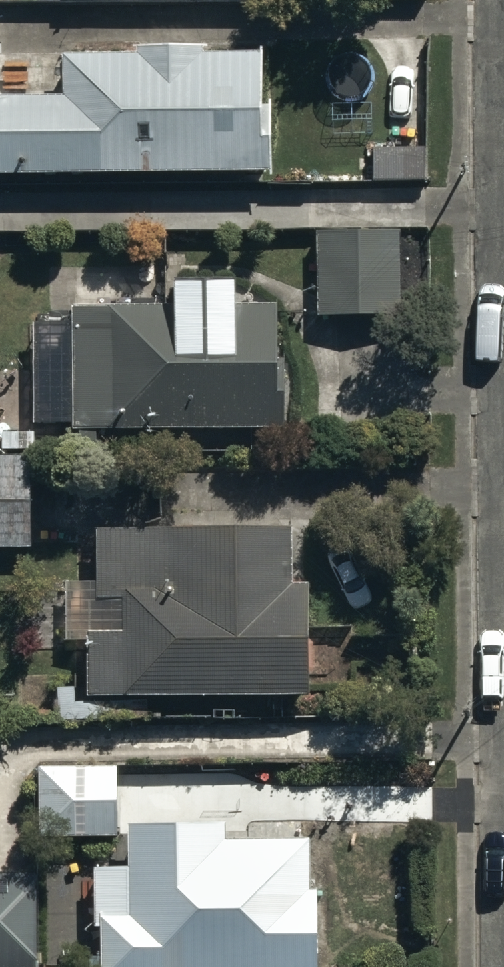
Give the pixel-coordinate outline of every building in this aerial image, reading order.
[(138,62),(138,72),(68,72),(68,105),(0,105),(0,190),(273,190),(273,62),(138,62)] [(429,150),(375,151),(375,193),(430,192),(429,150)] [(409,242),(318,244),(319,328),(410,326),(409,242)] [(75,322),(77,442),(287,439),(285,320),(244,321),(244,302),(179,303),(179,321),(75,322)] [(0,467),(0,560),(33,560),(35,467),(0,467)] [(92,649),(92,707),(313,710),(314,605),(296,605),(297,542),(103,540),(103,594),(67,594),(66,648),(92,649)] [(120,778),(43,779),(43,846),(121,845),(120,778)] [(104,966),(323,966),(323,904),(312,904),(312,857),(230,857),(230,840),(131,841),(131,879),(104,879),(104,966)] [(38,886),(0,886),(0,966),(38,966),(38,886)]
